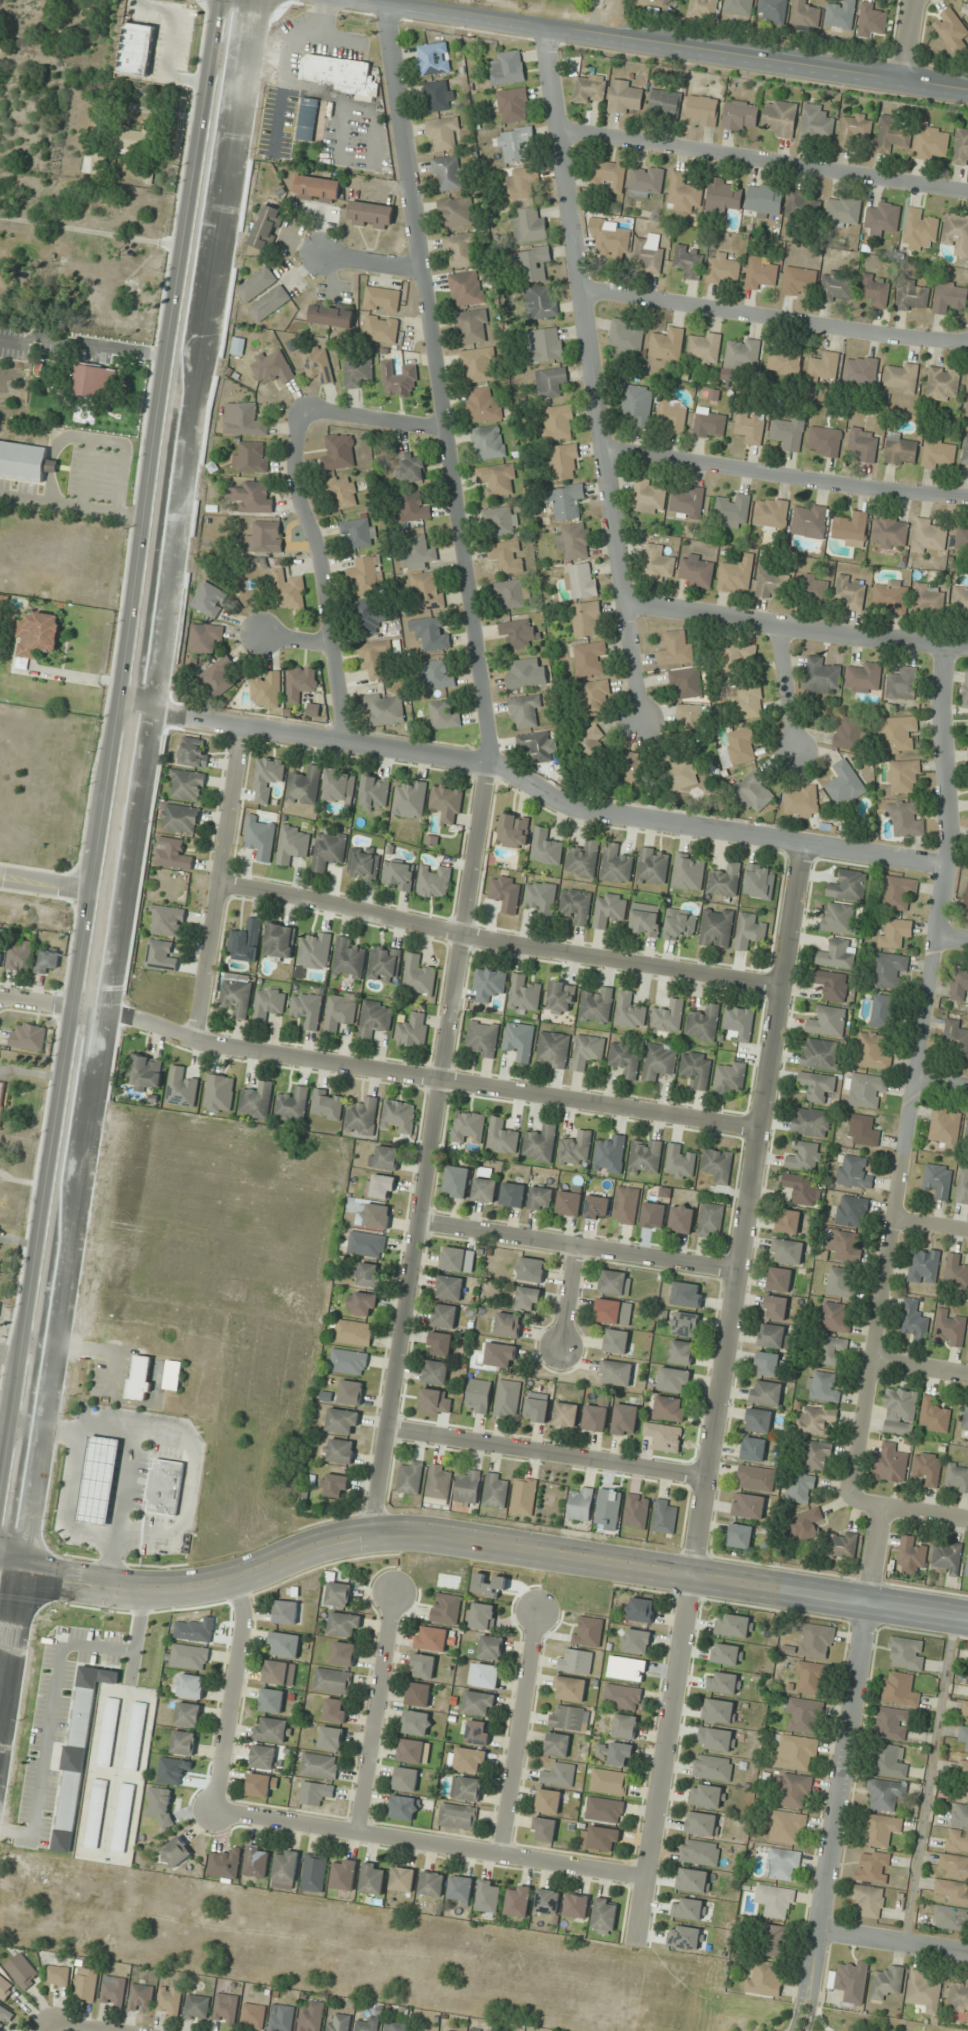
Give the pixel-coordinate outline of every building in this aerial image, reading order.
[(689,15),(713,21),(719,0),(693,0),(689,15)] [(725,14),(752,16),(753,0),(726,0),(725,14)] [(784,23),(788,0),(760,0),(757,19),(784,23)] [(818,28),(822,7),(805,4),(806,0),(794,0),(791,23),(818,28)] [(851,0),(839,0),(838,6),(829,5),(825,26),(851,30),(856,1),(851,0)] [(888,13),(877,12),(878,3),(862,1),(858,36),(885,39),(888,13)] [(963,39),(967,34),(967,28),(949,8),(931,24),(958,54),(967,45),(963,39)] [(118,73),(149,77),(156,27),(125,22),(118,73)] [(420,75),(450,73),(448,43),(418,45),(420,75)] [(498,53),(499,62),(489,63),(492,86),(526,82),(522,50),(498,53)] [(370,92),(375,63),(304,54),(300,82),(370,92)] [(574,102),(604,105),(606,76),(577,73),(574,102)] [(645,85),(614,79),(608,111),(639,116),(645,85)] [(425,82),(426,112),(454,111),(453,81),(425,82)] [(501,123),(529,121),(527,88),(498,90),(501,123)] [(650,115),(680,115),(680,91),(650,91),(650,115)] [(717,125),(719,98),(689,96),(687,124),(717,125)] [(296,139),(313,142),(320,100),(303,97),(296,139)] [(794,140),(798,103),(767,99),(764,125),(772,126),(771,137),(794,140)] [(745,132),(746,124),(756,126),(759,104),(727,100),(723,129),(745,132)] [(828,106),(806,101),(800,134),(831,140),(836,118),(826,115),(828,106)] [(852,138),(869,141),(874,117),(844,112),(839,145),(850,147),(852,138)] [(891,154),(893,146),(909,149),(912,128),(899,126),(900,117),(882,114),(876,152),(891,154)] [(430,119),(430,150),(460,150),(460,119),(430,119)] [(952,130),(919,124),(913,155),(946,161),(952,130)] [(504,162),(526,159),(524,142),(534,141),(532,127),(499,132),(504,162)] [(967,166),(967,130),(957,128),(952,164),(967,166)] [(153,129),(117,129),(117,151),(153,151),(153,129)] [(437,191),(463,189),(460,155),(434,157),(437,191)] [(609,192),(623,193),(627,163),(596,160),(593,183),(609,185),(609,192)] [(534,165),(505,172),(512,200),(541,192),(534,165)] [(628,195),(650,198),(651,193),(661,194),(664,169),(632,165),(628,195)] [(704,185),(684,183),(685,172),(672,171),(667,209),(700,214),(704,185)] [(338,205),(341,181),(296,174),(292,198),(338,205)] [(742,188),(732,188),(732,178),(709,177),(708,210),(741,211),(742,188)] [(780,214),(783,190),(749,186),(746,211),(780,214)] [(817,216),(817,190),(787,190),(787,216),(817,216)] [(826,225),(859,227),(861,198),(828,196),(826,225)] [(473,226),(473,198),(440,198),(440,226),(473,226)] [(349,225),(391,230),(394,206),(351,201),(349,225)] [(869,208),(864,228),(895,235),(902,206),(880,201),(877,210),(869,208)] [(270,252),(285,211),(264,203),(249,245),(270,252)] [(542,206),(512,211),(518,244),(548,239),(542,206)] [(923,209),(908,207),(902,249),(925,252),(926,244),(936,245),(940,220),(922,218),(923,209)] [(967,258),(967,216),(946,213),(942,245),(952,246),(951,256),(967,258)] [(619,223),(592,217),(588,237),(600,239),(597,249),(627,255),(632,231),(618,228),(619,223)] [(635,262),(644,263),(643,272),(661,274),(665,236),(648,234),(647,240),(637,239),(635,262)] [(474,267),(474,235),(446,235),(446,267),(474,267)] [(681,277),(700,280),(705,250),(677,245),(674,266),(682,268),(681,277)] [(521,282),(547,281),(546,267),(551,267),(550,248),(520,249),(521,282)] [(707,282),(738,286),(741,256),(711,252),(707,282)] [(778,260),(749,256),(745,288),(765,290),(766,285),(775,286),(778,260)] [(236,290),(247,304),(278,280),(267,266),(236,290)] [(816,268),(785,268),(785,289),(816,289),(816,268)] [(453,307),(484,304),(480,271),(449,274),(453,307)] [(822,301),(851,301),(852,274),(822,274),(822,301)] [(885,309),(891,279),(863,274),(860,294),(870,297),(869,306),(885,309)] [(896,310),(927,312),(929,283),(898,281),(896,310)] [(249,309),(259,323),(292,298),(282,284),(249,309)] [(951,315),(952,306),(967,308),(967,294),(967,287),(936,284),(933,313),(951,315)] [(558,317),(556,285),(525,288),(527,320),(558,317)] [(398,313),(401,291),(367,286),(364,308),(398,313)] [(310,323),(352,328),(354,307),(312,302),(310,323)] [(487,310),(455,312),(457,344),(489,342),(487,310)] [(364,340),(397,343),(399,319),(366,316),(364,340)] [(644,332),(630,329),(631,321),(612,318),(607,352),(641,358),(644,332)] [(526,331),(531,364),(565,359),(561,326),(526,331)] [(665,336),(652,334),(649,357),(680,361),(684,329),(666,327),(665,336)] [(719,363),(721,334),(690,333),(688,361),(719,363)] [(239,355),(241,338),(229,336),(226,353),(239,355)] [(759,339),(727,339),(727,370),(759,370),(759,339)] [(319,375),(322,385),(334,382),(325,346),(301,352),(308,378),(319,375)] [(493,348),(461,351),(464,383),(496,380),(493,348)] [(768,371),(799,375),(802,352),(771,348),(768,371)] [(283,384),(296,377),(282,350),(272,355),(269,350),(249,361),(261,385),(279,376),(283,384)] [(839,353),(823,352),(822,360),(810,359),(808,383),(837,385),(839,353)] [(844,382),(875,386),(878,359),(848,356),(844,382)] [(345,357),(345,388),(372,388),(372,357),(345,357)] [(384,396),(410,395),(409,386),(418,386),(418,370),(394,370),(393,360),(383,361),(384,396)] [(885,391),(916,394),(919,365),(897,362),(896,367),(887,366),(885,391)] [(107,390),(109,365),(77,364),(76,388),(107,390)] [(568,386),(566,367),(534,371),(538,400),(561,397),(559,387),(568,386)] [(957,402),(960,370),(929,367),(926,399),(957,402)] [(649,429),(654,388),(625,384),(621,415),(637,417),(636,427),(649,429)] [(465,389),(467,422),(502,420),(501,396),(490,396),(490,387),(465,389)] [(657,421),(666,423),(665,430),(684,433),(688,402),(660,398),(657,421)] [(257,403),(224,403),(224,435),(268,435),(268,422),(257,422),(257,403)] [(546,440),(575,437),(571,405),(543,408),(546,440)] [(695,437),(724,438),(726,409),(696,408),(695,437)] [(760,446),(766,417),(738,412),(734,431),(744,433),(742,442),(760,446)] [(780,449),(800,453),(807,418),(793,415),(792,422),(774,418),(770,439),(781,441),(780,449)] [(471,429),(475,461),(507,457),(503,425),(471,429)] [(808,453),(839,457),(842,430),(811,426),(808,453)] [(875,463),(879,431),(851,428),(849,450),(858,451),(857,461),(875,463)] [(919,438),(888,434),(885,463),(915,467),(919,438)] [(354,469),(354,436),(330,436),(330,455),(322,455),(322,469),(354,469)] [(0,440),(0,477),(43,483),(45,473),(56,474),(58,459),(47,458),(49,447),(0,440)] [(924,467),(956,467),(956,441),(924,441),(924,467)] [(268,472),(268,442),(241,442),(241,452),(233,452),(233,472),(268,472)] [(549,481),(580,477),(576,444),(546,447),(549,481)] [(397,482),(424,482),(424,457),(397,457),(397,482)] [(488,497),(517,494),(514,464),(476,468),(477,482),(487,481),(488,497)] [(359,504),(352,475),(327,481),(334,510),(359,504)] [(654,480),(635,480),(635,513),(664,513),(664,489),(654,489),(654,480)] [(227,501),(238,501),(238,513),(273,513),(273,493),(267,493),(267,483),(238,482),(238,489),(227,489),(227,501)] [(554,521),(583,518),(580,487),(551,490),(554,521)] [(671,515),(703,515),(703,488),(690,488),(690,494),(671,494),(671,515)] [(430,505),(424,506),(421,493),(397,497),(401,523),(432,517),(430,505)] [(717,499),(713,524),(746,528),(751,495),(736,494),(735,501),(717,499)] [(789,500),(757,498),(755,526),(786,529),(789,500)] [(829,508),(795,503),(791,535),(825,539),(829,508)] [(490,535),(518,535),(518,509),(490,509),(490,535)] [(851,520),(835,518),(832,542),(864,547),(869,513),(852,511),(851,520)] [(908,519),(876,517),(874,547),(906,549),(908,519)] [(912,551),(943,556),(948,523),(917,519),(912,551)] [(342,537),(350,537),(350,547),(373,547),(373,520),(342,520),(342,537)] [(246,552),(282,552),(282,522),(255,522),(254,533),(246,533),(246,552)] [(958,522),(955,550),(967,551),(967,523),(958,522)] [(589,525),(557,526),(558,551),(565,551),(565,559),(591,558),(589,525)] [(403,568),(437,567),(436,548),(427,548),(426,535),(407,536),(407,548),(402,548),(403,568)] [(490,564),(500,563),(501,574),(523,572),(520,541),(488,544),(490,564)] [(673,578),(675,557),(664,556),(666,546),(646,544),(643,575),(673,578)] [(716,559),(683,553),(678,583),(711,588),(716,559)] [(717,590),(749,594),(754,554),(745,553),(743,563),(721,560),(717,590)] [(382,593),(380,557),(356,558),(356,569),(347,569),(347,581),(357,581),(357,594),(382,593)] [(597,597),(595,563),(565,566),(567,599),(597,597)] [(778,603),(790,577),(766,566),(754,591),(778,603)] [(304,577),(284,578),(284,569),(275,569),(277,609),(305,608),(304,577)] [(440,573),(413,574),(414,609),(440,609),(440,573)] [(800,597),(826,604),(832,581),(806,574),(800,597)] [(863,611),(866,579),(839,576),(836,599),(846,600),(845,610),(863,611)] [(498,609),(528,607),(526,580),(496,582),(498,609)] [(215,619),(229,595),(205,581),(191,606),(215,619)] [(907,614),(907,581),(874,581),(874,614),(907,614)] [(944,585),(916,585),(916,613),(944,613),(944,585)] [(954,588),(954,616),(967,616),(967,588),(954,588)] [(376,600),(355,602),(359,635),(380,633),(379,622),(389,621),(388,608),(378,610),(376,600)] [(570,604),(574,637),(595,635),(594,624),(602,624),(600,601),(570,604)] [(19,619),(14,657),(37,660),(38,651),(57,653),(62,616),(29,611),(27,620),(19,619)] [(410,631),(420,631),(422,652),(451,649),(449,630),(447,630),(446,616),(409,620),(410,631)] [(509,648),(534,648),(534,621),(501,621),(501,641),(509,641),(509,648)] [(190,652),(213,654),(214,642),(223,643),(224,626),(192,624),(190,652)] [(666,650),(658,651),(658,664),(692,663),(691,631),(665,632),(666,650)] [(371,680),(385,678),(381,653),(392,652),(390,640),(359,645),(363,671),(369,670),(371,680)] [(577,677),(607,673),(603,642),(573,646),(577,677)] [(723,664),(756,664),(756,644),(723,644),(723,664)] [(219,700),(238,681),(229,671),(236,664),(226,653),(199,679),(219,700)] [(824,657),(807,656),(805,690),(839,693),(841,668),(823,666),(824,657)] [(509,689),(547,684),(543,658),(506,662),(509,689)] [(445,671),(444,660),(425,662),(427,689),(455,686),(454,670),(445,671)] [(880,693),(882,665),(858,662),(858,667),(847,666),(845,690),(880,693)] [(916,668),(898,667),(898,675),(888,675),(887,699),(915,700),(916,668)] [(316,668),(288,668),(287,704),(302,704),(302,692),(316,692),(316,668)] [(702,697),(700,668),(669,670),(671,690),(680,689),(680,699),(702,697)] [(280,672),(265,672),(265,680),(255,680),(255,707),(280,707),(280,672)] [(580,684),(586,717),(607,714),(604,700),(612,698),(608,679),(580,684)] [(737,684),(737,719),(762,719),(762,684),(737,684)] [(405,723),(402,693),(366,697),(369,727),(405,723)] [(541,715),(541,696),(511,696),(511,728),(535,728),(535,715),(541,715)] [(461,727),(460,712),(450,712),(450,701),(427,702),(429,729),(461,727)] [(703,705),(677,705),(677,737),(703,737),(703,705)] [(858,752),(866,721),(841,715),(833,746),(858,752)] [(881,718),(883,753),(912,752),(911,733),(917,733),(916,716),(881,718)] [(590,763),(612,748),(596,725),(574,741),(590,763)] [(726,733),(729,746),(719,748),(723,768),(759,760),(752,727),(726,733)] [(519,734),(518,750),(531,751),(531,762),(556,763),(556,735),(519,734)] [(208,749),(202,749),(202,738),(181,738),(181,766),(208,766),(208,749)] [(644,754),(622,754),(622,783),(644,783),(644,754)] [(698,786),(695,758),(672,762),(672,756),(662,757),(667,790),(698,786)] [(270,805),(272,783),(283,784),(285,760),(257,757),(252,803),(270,805)] [(868,791),(846,758),(831,768),(838,777),(824,786),(840,810),(868,791)] [(920,783),(920,762),(888,762),(888,793),(913,793),(913,783),(920,783)] [(286,802),(316,806),(321,767),(311,765),(309,775),(290,773),(286,802)] [(202,801),(206,774),(173,769),(169,797),(202,801)] [(352,805),(356,774),(327,770),(323,801),(352,805)] [(776,795),(753,770),(732,790),(755,814),(776,795)] [(386,810),(390,779),(363,776),(360,807),(386,810)] [(406,787),(397,786),(393,816),(423,819),(428,783),(407,780),(406,787)] [(463,787),(433,785),(430,812),(440,813),(439,823),(460,825),(463,787)] [(817,816),(817,789),(785,789),(785,816),(817,816)] [(925,836),(925,820),(917,820),(916,801),(887,802),(887,827),(895,827),(895,837),(925,836)] [(200,808),(165,803),(161,830),(197,834),(200,808)] [(530,817),(501,813),(497,844),(526,848),(530,817)] [(271,863),(276,821),(248,817),(244,849),(259,851),(258,862),(271,863)] [(281,826),(278,864),(289,865),(290,856),(308,858),(311,828),(281,826)] [(531,861),(560,865),(564,843),(547,840),(548,828),(536,827),(531,861)] [(343,865),(348,833),(317,829),(312,871),(325,873),(326,863),(343,865)] [(187,841),(160,837),(155,864),(191,870),(194,854),(185,852),(187,841)] [(600,841),(586,839),(584,849),(570,847),(565,874),(594,879),(600,841)] [(630,884),(635,856),(620,854),(622,845),(606,842),(600,879),(630,884)] [(380,851),(352,846),(347,878),(375,883),(380,851)] [(670,851),(641,848),(637,883),(666,887),(670,851)] [(706,857),(676,853),(672,888),(703,891),(706,857)] [(411,891),(415,866),(386,861),(382,886),(411,891)] [(728,872),(711,869),(708,892),(736,896),(741,863),(729,862),(728,872)] [(772,900),(776,868),(747,864),(743,897),(772,900)] [(450,867),(420,866),(419,897),(449,898),(450,867)] [(827,897),(864,902),(868,873),(840,870),(839,882),(829,881),(827,897)] [(919,880),(884,875),(880,907),(905,911),(907,895),(917,896),(919,880)] [(519,878),(491,878),(491,900),(501,900),(501,913),(519,913),(519,878)] [(542,908),(540,919),(553,920),(557,885),(528,882),(525,906),(542,908)] [(592,893),(563,889),(559,912),(573,915),(572,924),(587,926),(592,893)] [(594,928),(606,929),(607,920),(624,922),(627,896),(598,893),(594,928)] [(851,936),(858,908),(827,901),(821,929),(851,936)] [(185,909),(153,905),(149,933),(181,937),(185,909)] [(729,949),(734,911),(704,907),(699,945),(729,949)] [(685,932),(694,934),(698,915),(669,908),(663,938),(683,942),(685,932)] [(629,934),(658,937),(661,913),(632,910),(629,934)] [(759,915),(740,912),(735,949),(749,952),(750,942),(765,944),(767,926),(758,924),(759,915)] [(228,958),(256,962),(262,919),(247,917),(246,929),(232,927),(228,958)] [(879,947),(901,949),(902,939),(912,940),(913,921),(888,919),(887,928),(880,927),(879,947)] [(264,956),(291,960),(295,927),(269,923),(264,956)] [(311,938),(302,937),(297,966),(327,970),(333,934),(312,931),(311,938)] [(32,939),(10,937),(6,969),(29,972),(32,939)] [(362,980),(366,949),(353,947),(354,938),(337,937),(332,976),(362,980)] [(849,941),(832,938),(829,952),(819,950),(816,963),(852,970),(856,952),(847,950),(849,941)] [(178,954),(171,953),(172,942),(149,939),(145,967),(176,971),(178,954)] [(397,983),(401,950),(372,946),(368,979),(397,983)] [(49,966),(56,968),(60,953),(41,949),(35,972),(47,975),(49,966)] [(870,986),(898,990),(900,973),(907,973),(909,956),(874,952),(870,986)] [(436,967),(421,965),(422,955),(408,953),(403,991),(433,994),(436,967)] [(954,966),(950,999),(967,1001),(967,968),(954,966)] [(475,1002),(493,1002),(493,994),(506,994),(506,969),(475,969),(475,1002)] [(850,975),(816,970),(813,986),(824,988),(822,999),(845,1002),(850,975)] [(527,975),(513,973),(509,1008),(538,1012),(541,986),(526,984),(527,975)] [(248,1020),(252,982),(224,979),(220,1006),(237,1008),(236,1019),(248,1020)] [(545,1010),(570,1016),(577,986),(552,980),(545,1010)] [(609,1025),(614,989),(603,987),(602,995),(583,993),(579,1021),(609,1025)] [(254,1022),(268,1023),(268,1013),(284,1015),(286,991),(257,988),(254,1022)] [(614,1025),(644,1029),(647,1006),(630,1003),(632,992),(620,990),(614,1025)] [(291,1018),(307,1019),(306,1030),(319,1031),(322,995),(293,993),(291,1018)] [(357,997),(329,994),(325,1032),(335,1033),(336,1024),(354,1026),(357,997)] [(894,996),(873,995),(871,1027),(892,1029),(894,996)] [(670,1009),(655,1006),(651,1029),(680,1033),(685,1000),(672,998),(670,1009)] [(359,1037),(373,1039),(374,1031),(389,1033),(393,1004),(364,1000),(359,1037)] [(689,1011),(685,1039),(716,1042),(720,1005),(707,1003),(706,1013),(689,1011)] [(723,1029),(731,1030),(730,1040),(750,1043),(754,1010),(726,1006),(723,1029)] [(843,1037),(847,1010),(819,1006),(817,1018),(808,1017),(806,1032),(843,1037)] [(399,1021),(395,1042),(424,1048),(430,1015),(411,1011),(409,1022),(399,1021)] [(947,1019),(943,1049),(953,1050),(952,1056),(967,1058),(967,1031),(962,1030),(964,1021),(947,1019)] [(500,1023),(470,1020),(467,1049),(474,1049),(474,1056),(496,1058),(500,1023)] [(503,1050),(519,1052),(518,1063),(531,1064),(535,1026),(506,1022),(503,1050)] [(13,1048),(45,1048),(45,1025),(13,1025),(13,1048)] [(571,1035),(541,1031),(536,1065),(566,1069),(571,1035)] [(892,1055),(884,1054),(886,1035),(860,1032),(856,1066),(891,1070),(892,1055)] [(606,1039),(577,1035),(572,1071),(587,1073),(589,1061),(602,1063),(606,1039)] [(840,1043),(804,1038),(801,1066),(837,1071),(840,1043)] [(625,1069),(623,1077),(635,1080),(642,1049),(613,1042),(608,1065),(625,1069)] [(678,1045),(648,1042),(643,1080),(659,1082),(660,1074),(674,1076),(678,1045)] [(712,1055),(683,1051),(679,1076),(698,1079),(696,1090),(707,1091),(712,1055)] [(163,1059),(134,1055),(129,1089),(148,1092),(149,1086),(159,1087),(163,1059)] [(713,1090),(742,1096),(748,1065),(719,1060),(713,1090)] [(194,1108),(199,1079),(184,1077),(186,1068),(172,1065),(166,1103),(194,1108)] [(836,1076),(800,1072),(798,1089),(807,1090),(805,1101),(824,1103),(825,1093),(834,1094),(836,1076)] [(202,1109),(230,1114),(237,1079),(210,1073),(202,1109)] [(889,1078),(850,1073),(845,1105),(876,1109),(878,1091),(887,1092),(889,1078)] [(239,1116),(269,1119),(273,1082),(257,1081),(256,1089),(243,1088),(239,1116)] [(297,1096),(278,1093),(275,1119),(305,1122),(308,1087),(298,1086),(297,1096)] [(340,1121),(345,1095),(316,1089),(310,1115),(340,1121)] [(378,1097),(360,1096),(360,1105),(349,1104),(346,1133),(375,1135),(378,1097)] [(412,1134),(416,1104),(385,1101),(382,1131),(412,1134)] [(830,1112),(795,1107),(792,1133),(827,1138),(830,1112)] [(961,1110),(933,1107),(929,1139),(939,1140),(938,1149),(957,1151),(961,1110)] [(474,1144),(483,1145),(486,1115),(455,1111),(452,1140),(474,1142),(474,1144)] [(873,1117),(851,1114),(848,1142),(879,1146),(881,1128),(872,1127),(873,1117)] [(517,1154),(520,1131),(502,1129),(503,1118),(491,1117),(487,1150),(517,1154)] [(526,1130),(521,1159),(551,1164),(558,1126),(546,1124),(545,1133),(526,1130)] [(573,1139),(561,1137),(558,1163),(587,1167),(592,1131),(575,1129),(573,1139)] [(596,1142),(593,1171),(622,1174),(625,1136),(609,1135),(608,1143),(596,1142)] [(659,1174),(661,1142),(632,1139),(629,1174),(639,1175),(639,1172),(659,1174)] [(796,1152),(787,1151),(785,1167),(818,1172),(822,1144),(797,1141),(796,1152)] [(665,1176),(693,1180),(696,1155),(682,1153),(683,1146),(670,1144),(665,1176)] [(397,1172),(400,1149),(378,1145),(376,1155),(371,1154),(369,1167),(397,1172)] [(729,1185),(733,1153),(705,1149),(702,1172),(713,1174),(712,1183),(729,1185)] [(874,1170),(866,1169),(867,1158),(840,1155),(837,1184),(872,1188),(874,1170)] [(953,1167),(927,1164),(923,1187),(933,1189),(932,1199),(948,1201),(953,1167)] [(443,1195),(465,1198),(469,1168),(448,1165),(443,1195)] [(960,1168),(957,1203),(967,1204),(967,1169),(960,1168)] [(821,1187),(812,1186),(813,1178),(785,1174),(783,1187),(793,1189),(791,1203),(818,1207),(821,1187)] [(366,1197),(393,1199),(395,1176),(367,1175),(366,1197)] [(495,1203),(496,1180),(474,1179),(472,1202),(495,1203)] [(502,1206),(524,1206),(524,1183),(502,1183),(502,1206)] [(614,1223),(635,1225),(638,1188),(617,1186),(614,1223)] [(529,1209),(552,1211),(553,1188),(530,1187),(529,1209)] [(578,1216),(581,1194),(559,1191),(556,1213),(578,1216)] [(610,1199),(588,1195),(584,1217),(606,1221),(610,1199)] [(836,1224),(863,1229),(869,1200),(841,1195),(836,1224)] [(666,1205),(644,1202),(640,1227),(663,1230),(666,1205)] [(359,1227),(389,1229),(391,1206),(361,1203),(359,1227)] [(724,1205),(702,1203),(699,1236),(720,1238),(724,1205)] [(695,1208),(674,1204),(668,1230),(689,1235),(695,1208)] [(802,1213),(781,1208),(775,1230),(796,1236),(802,1213)] [(859,1262),(860,1232),(827,1230),(826,1250),(835,1250),(835,1261),(859,1262)] [(386,1235),(350,1232),(348,1254),(384,1258),(386,1235)] [(771,1261),(800,1266),(804,1243),(775,1238),(771,1261)] [(463,1272),(466,1250),(443,1246),(440,1269),(463,1272)] [(908,1280),(936,1285),(941,1252),(913,1248),(908,1280)] [(958,1265),(959,1254),(949,1253),(944,1287),(967,1290),(967,1266),(958,1265)] [(546,1261),(520,1256),(515,1279),(542,1284),(546,1261)] [(358,1285),(379,1288),(382,1265),(361,1262),(358,1285)] [(790,1292),(793,1270),(770,1267),(767,1289),(790,1292)] [(854,1298),(856,1282),(849,1281),(850,1270),(830,1267),(827,1294),(854,1298)] [(629,1296),(631,1273),(602,1271),(600,1293),(629,1296)] [(461,1301),(463,1277),(438,1275),(436,1298),(461,1301)] [(672,1305),(702,1307),(704,1285),(674,1282),(672,1305)] [(538,1312),(540,1289),(518,1287),(516,1309),(538,1312)] [(374,1318),(378,1295),(350,1290),(346,1313),(374,1318)] [(787,1320),(787,1296),(765,1296),(764,1319),(787,1320)] [(595,1321),(629,1326),(632,1303),(598,1298),(595,1321)] [(924,1301),(906,1298),(899,1334),(926,1339),(930,1319),(921,1317),(924,1301)] [(850,1313),(846,1313),(846,1303),(822,1303),(822,1330),(850,1330),(850,1313)] [(433,1327),(455,1329),(457,1305),(434,1304),(433,1327)] [(963,1347),(967,1318),(948,1315),(949,1309),(938,1307),(934,1343),(963,1347)] [(696,1338),(700,1315),(673,1311),(669,1334),(696,1338)] [(520,1337),(521,1314),(497,1313),(496,1337),(520,1337)] [(370,1347),(374,1325),(338,1319),(334,1341),(370,1347)] [(789,1348),(789,1325),(760,1325),(760,1348),(789,1348)] [(629,1332),(608,1329),(604,1351),(625,1355),(629,1332)] [(429,1356),(452,1356),(452,1333),(429,1333),(429,1356)] [(847,1355),(849,1340),(823,1335),(818,1363),(837,1366),(839,1354),(847,1355)] [(518,1346),(488,1341),(484,1364),(513,1369),(518,1346)] [(693,1365),(693,1342),(671,1341),(671,1364),(693,1365)] [(330,1371),(366,1376),(369,1353),(333,1349),(330,1371)] [(754,1373),(781,1378),(786,1356),(759,1350),(754,1373)] [(127,1399),(148,1402),(154,1357),(133,1355),(127,1399)] [(630,1387),(633,1364),(603,1360),(599,1383),(630,1387)] [(447,1384),(447,1361),(425,1361),(425,1384),(447,1384)] [(688,1392),(688,1369),(659,1369),(659,1392),(688,1392)] [(841,1375),(811,1371),(807,1398),(838,1402),(841,1375)] [(467,1405),(475,1406),(474,1413),(488,1414),(491,1380),(470,1378),(467,1405)] [(516,1419),(522,1383),(501,1379),(494,1415),(516,1419)] [(778,1407),(782,1384),(754,1379),(750,1402),(778,1407)] [(339,1403),(362,1406),(365,1382),(342,1380),(339,1403)] [(919,1392),(888,1388),(882,1432),(913,1436),(919,1392)] [(450,1413),(450,1398),(441,1398),(441,1390),(422,1390),(422,1413),(450,1413)] [(935,1396),(924,1394),(919,1428),(948,1432),(951,1409),(933,1407),(935,1396)] [(604,1432),(610,1398),(600,1396),(599,1407),(587,1405),(583,1429),(604,1432)] [(683,1422),(686,1399),(657,1396),(654,1418),(683,1422)] [(548,1399),(526,1398),(525,1421),(547,1422),(548,1399)] [(553,1424),(575,1428),(579,1405),(557,1402),(553,1424)] [(638,1407),(616,1403),(612,1433),(634,1436),(638,1407)] [(798,1433),(827,1435),(828,1426),(836,1427),(838,1410),(800,1406),(798,1433)] [(356,1435),(360,1412),(331,1407),(327,1430),(356,1435)] [(772,1410),(748,1408),(745,1431),(770,1433),(772,1410)] [(78,1522),(108,1526),(121,1439),(90,1435),(78,1522)] [(766,1439),(744,1436),(742,1460),(764,1462),(766,1439)] [(356,1441),(330,1438),(326,1460),(353,1465),(356,1441)] [(828,1472),(833,1444),(808,1440),(803,1468),(828,1472)] [(899,1445),(880,1442),(874,1477),(904,1482),(909,1454),(897,1452),(899,1445)] [(924,1487),(940,1487),(940,1454),(915,1454),(915,1476),(924,1476),(924,1487)] [(145,1512),(178,1516),(185,1462),(153,1458),(145,1512)] [(425,1464),(404,1459),(397,1491),(417,1495),(425,1464)] [(967,1492),(967,1465),(949,1463),(945,1489),(967,1492)] [(452,1466),(430,1465),(429,1497),(450,1498),(452,1466)] [(773,1492),(776,1469),(740,1465),(737,1487),(773,1492)] [(483,1471),(470,1468),(468,1477),(460,1475),(454,1500),(475,1505),(483,1471)] [(346,1499),(350,1476),(327,1472),(323,1495),(346,1499)] [(509,1475),(488,1473),(484,1506),(505,1508),(509,1475)] [(789,1503),(814,1503),(814,1475),(789,1475),(789,1503)] [(532,1516),(538,1481),(517,1477),(510,1513),(532,1516)] [(589,1521),(594,1489),(573,1486),(568,1518),(589,1521)] [(649,1494),(627,1493),(625,1527),(647,1529),(649,1494)] [(733,1516),(762,1519),(765,1496),(735,1493),(733,1516)] [(679,1503),(658,1499),(652,1531),(674,1534),(679,1503)] [(819,1533),(814,1524),(824,1518),(817,1505),(787,1522),(800,1544),(819,1533)] [(753,1525),(731,1523),(729,1546),(750,1549),(753,1525)] [(828,1554),(854,1559),(859,1536),(833,1531),(828,1554)] [(918,1537),(902,1535),(898,1565),(924,1568),(927,1547),(917,1546),(918,1537)] [(936,1541),(932,1572),(959,1576),(963,1545),(936,1541)] [(353,1585),(330,1581),(326,1603),(348,1608),(353,1585)] [(655,1599),(628,1598),(627,1621),(654,1622),(655,1599)] [(274,1623),(299,1625),(301,1602),(276,1600),(274,1623)] [(494,1630),(497,1605),(472,1603),(470,1628),(494,1630)] [(358,1639),(361,1616),(332,1611),(328,1634),(358,1639)] [(752,1639),(754,1617),(719,1613),(716,1634),(752,1639)] [(798,1655),(831,1659),(835,1627),(801,1623),(798,1655)] [(445,1652),(446,1642),(453,1643),(455,1631),(419,1625),(415,1648),(445,1652)] [(647,1655),(652,1633),(626,1627),(621,1649),(647,1655)] [(301,1636),(272,1631),(268,1654),(297,1658),(301,1636)] [(503,1637),(482,1635),(479,1658),(501,1660),(503,1637)] [(887,1666),(922,1671),(926,1641),(891,1637),(887,1666)] [(332,1663),(355,1666),(357,1644),(334,1641),(332,1663)] [(742,1666),(744,1646),(713,1642),(711,1662),(742,1666)] [(170,1666),(206,1671),(210,1649),(173,1643),(170,1666)] [(560,1673),(592,1673),(592,1651),(560,1651),(560,1673)] [(412,1677),(435,1678),(435,1655),(412,1655),(412,1677)] [(296,1664),(267,1661),(264,1682),(293,1686),(296,1664)] [(823,1695),(828,1665),(799,1661),(794,1691),(823,1695)] [(471,1685),(497,1688),(500,1666),(474,1663),(471,1685)] [(353,1673),(317,1667),(313,1689),(350,1695),(353,1673)] [(117,1684),(119,1672),(102,1669),(100,1680),(117,1684)] [(913,1675),(886,1671),(882,1702),(919,1707),(921,1693),(911,1692),(913,1675)] [(741,1673),(708,1673),(708,1692),(741,1693),(741,1673)] [(206,1677),(179,1674),(176,1696),(203,1699),(206,1677)] [(584,1701),(586,1679),(556,1676),(554,1698),(584,1701)] [(430,1706),(432,1684),(409,1682),(407,1704),(430,1706)] [(603,1705),(638,1712),(643,1689),(607,1683),(603,1705)] [(284,1690),(261,1689),(260,1711),(283,1713),(284,1690)] [(493,1693),(465,1692),(464,1715),(493,1716),(493,1693)] [(121,1699),(107,1697),(98,1765),(112,1767),(121,1699)] [(817,1734),(822,1701),(790,1697),(786,1731),(817,1734)] [(737,1702),(705,1698),(702,1719),(734,1724),(737,1702)] [(347,1722),(348,1700),(325,1699),(325,1721),(347,1722)] [(125,1769),(139,1771),(147,1703),(134,1701),(125,1769)] [(199,1727),(202,1705),(178,1702),(176,1725),(199,1727)] [(550,1727),(586,1731),(588,1708),(552,1705),(550,1727)] [(875,1737),(905,1742),(910,1711),(880,1706),(875,1737)] [(432,1713),(405,1709),(403,1732),(429,1736),(432,1713)] [(635,1739),(639,1717),(616,1713),(613,1735),(635,1739)] [(289,1743),(292,1721),(258,1716),(255,1739),(289,1743)] [(491,1722),(468,1720),(465,1743),(488,1745),(491,1722)] [(319,1749),(341,1751),(343,1728),(321,1726),(319,1749)] [(961,1726),(959,1741),(967,1742),(967,1749),(967,1727),(961,1726)] [(734,1752),(737,1731),(701,1727),(699,1748),(734,1752)] [(172,1753),(195,1755),(197,1733),(174,1731),(172,1753)] [(545,1755),(567,1757),(570,1735),(548,1732),(545,1755)] [(813,1772),(818,1739),(779,1733),(774,1766),(813,1772)] [(428,1743),(401,1738),(397,1760),(424,1765),(428,1743)] [(599,1740),(597,1754),(609,1757),(608,1764),(630,1768),(634,1747),(599,1740)] [(273,1770),(276,1747),(254,1744),(251,1767),(273,1770)] [(908,1764),(901,1763),(903,1747),(877,1744),(874,1773),(907,1777),(908,1764)] [(488,1752),(458,1746),(453,1768),(483,1775),(488,1752)] [(339,1758),(304,1753),(301,1774),(337,1779),(339,1758)] [(693,1777),(731,1781),(734,1759),(696,1755),(693,1777)] [(552,1772),(542,1771),(540,1783),(573,1787),(575,1765),(554,1762),(552,1772)] [(394,1790),(417,1792),(419,1769),(396,1767),(394,1790)] [(630,1773),(594,1768),(590,1791),(626,1796),(630,1773)] [(808,1809),(813,1777),(779,1772),(775,1797),(778,1798),(777,1804),(808,1809)] [(247,1795),(268,1798),(269,1788),(277,1789),(279,1776),(250,1773),(247,1795)] [(452,1799),(480,1800),(481,1778),(453,1777),(452,1799)] [(84,1846),(98,1848),(109,1781),(95,1779),(84,1846)] [(906,1783),(869,1779),(867,1796),(872,1797),(871,1810),(895,1812),(897,1793),(905,1794),(906,1783)] [(300,1804),(322,1806),(323,1795),(334,1796),(335,1785),(302,1782),(300,1804)] [(727,1789),(693,1782),(689,1803),(723,1810),(727,1789)] [(135,1785),(121,1783),(112,1850),(126,1852),(135,1785)] [(537,1812),(560,1813),(561,1790),(539,1789),(537,1812)] [(389,1817),(417,1821),(420,1798),(392,1795),(389,1817)] [(626,1803),(590,1796),(586,1818),(622,1825),(626,1803)] [(477,1807),(442,1803),(439,1825),(475,1829),(477,1807)] [(956,1803),(952,1824),(967,1827),(967,1805),(956,1803)] [(807,1814),(772,1810),(768,1841),(803,1845),(807,1814)] [(685,1832),(716,1837),(719,1815),(688,1811),(685,1832)] [(903,1818),(869,1814),(866,1846),(889,1848),(891,1831),(901,1832),(903,1818)] [(537,1841),(554,1842),(557,1819),(534,1817),(533,1829),(538,1830),(537,1841)] [(621,1831),(593,1824),(588,1846),(616,1853),(621,1831)] [(949,1828),(946,1850),(967,1853),(967,1831),(949,1828)] [(193,1857),(183,1836),(160,1848),(170,1868),(193,1857)] [(721,1844),(683,1839),(680,1861),(718,1867),(721,1844)] [(269,1848),(248,1846),(245,1875),(267,1877),(269,1848)] [(791,1883),(794,1872),(798,1873),(803,1854),(772,1846),(764,1875),(791,1883)] [(299,1851),(277,1849),(273,1887),(295,1889),(299,1851)] [(855,1880),(887,1884),(891,1854),(860,1850),(855,1880)] [(323,1893),(328,1857),(307,1854),(301,1889),(323,1893)] [(942,1854),(939,1875),(967,1879),(967,1857),(942,1854)] [(354,1890),(356,1860),(334,1859),(333,1889),(354,1890)] [(384,1864),(362,1864),(362,1894),(384,1894),(384,1864)] [(415,1869),(393,1867),(391,1890),(413,1892),(415,1869)] [(712,1873),(680,1867),(676,1888),(708,1895),(712,1873)] [(420,1894),(442,1896),(445,1874),(422,1872),(420,1894)] [(472,1877),(450,1877),(450,1904),(472,1904),(472,1877)] [(937,1879),(935,1892),(945,1893),(944,1903),(967,1906),(967,1883),(937,1879)] [(498,1913),(502,1883),(480,1880),(477,1911),(498,1913)] [(797,1890),(758,1884),(755,1904),(765,1906),(764,1916),(787,1920),(789,1909),(794,1910),(797,1890)] [(858,1916),(881,1919),(885,1889),(854,1884),(851,1900),(860,1901),(858,1916)] [(530,1886),(508,1885),(507,1916),(529,1917),(530,1886)] [(560,1891),(538,1888),(535,1911),(558,1914),(560,1891)] [(564,1916),(585,1919),(588,1897),(567,1894),(564,1916)] [(671,1916),(702,1922),(706,1902),(675,1896),(671,1916)] [(614,1936),(618,1900),(596,1898),(592,1933),(614,1936)] [(936,1905),(934,1927),(967,1931),(967,1909),(936,1905)] [(788,1927),(763,1924),(760,1955),(784,1958),(788,1927)] [(701,1927),(670,1927),(670,1948),(701,1948),(701,1927)] [(4,1967),(26,1990),(42,1976),(21,1952),(4,1967)] [(781,1996),(784,1963),(750,1960),(747,1993),(781,1996)] [(863,2005),(869,1964),(840,1960),(839,1972),(831,1971),(829,1989),(845,1991),(843,2002),(863,2005)] [(904,1967),(886,1965),(885,1973),(874,1971),(871,1999),(889,2002),(890,1994),(901,1995),(904,1967)] [(69,1986),(69,1966),(48,1966),(47,1986),(69,1986)] [(99,1969),(78,1966),(73,2001),(94,2004),(99,1969)] [(907,2002),(928,2005),(927,2014),(938,2016),(942,1982),(923,1979),(924,1970),(911,1969),(907,2002)] [(16,1986),(0,1975),(0,1996),(5,2000),(16,1986)] [(122,2007),(127,1979),(105,1975),(101,2004),(122,2007)] [(954,1983),(948,2002),(967,2008),(967,1977),(965,1976),(962,1986),(954,1983)] [(128,2009),(150,2013),(155,1987),(133,1983),(128,2009)] [(156,2013),(178,2017),(184,1987),(162,1983),(156,2013)] [(207,2021),(211,1997),(188,1994),(185,2018),(207,2021)] [(239,1996),(217,1994),(214,2022),(236,2024),(239,1996)] [(326,2003),(304,1999),(298,2030),(321,2030),(326,2003)] [(11,2020),(8,2001),(0,2003),(0,2022),(11,2020)] [(262,2030),(268,2007),(247,2002),(240,2025),(262,2030)] [(292,2005),(270,2007),(273,2030),(295,2030),(292,2005)] [(350,2014),(328,2014),(328,2030),(350,2030),(350,2014)] [(355,2022),(355,2030),(378,2030),(379,2017),(366,2016),(365,2022),(355,2022)] [(408,2024),(390,2022),(389,2030),(407,2030),(408,2024)]
